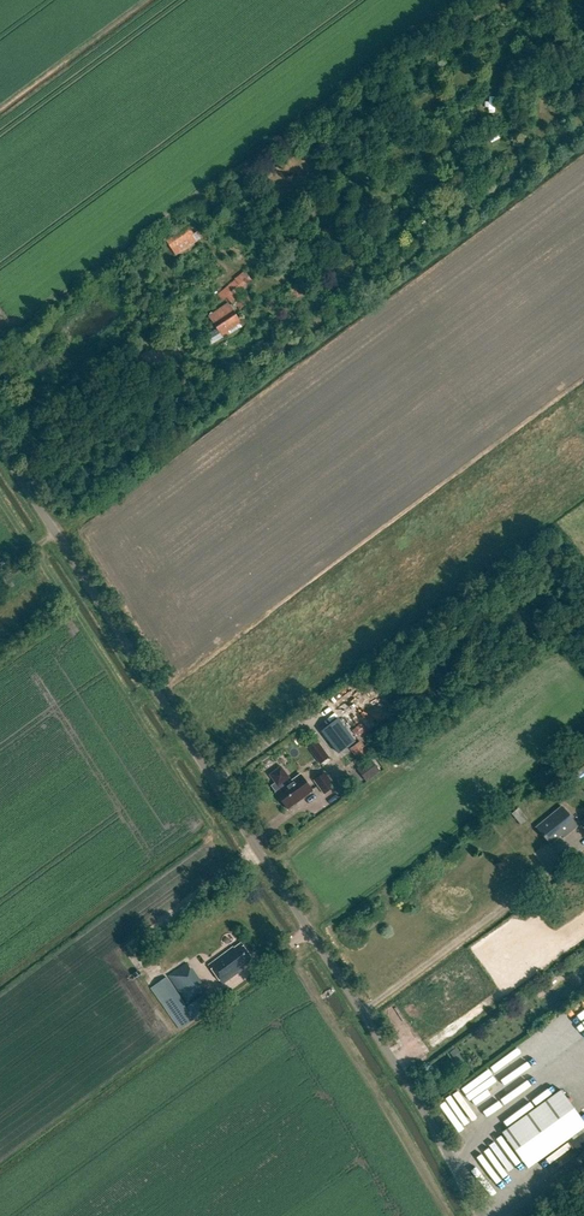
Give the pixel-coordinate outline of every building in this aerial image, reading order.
[(535,102),(536,113),(547,112),(546,101),(535,102)] [(187,224),(165,239),(177,256),(199,241),(187,224)] [(314,267),(316,280),(337,276),(334,264),(314,267)] [(245,271),(235,279),(240,285),(241,284),(243,287),(252,279),(245,271)] [(225,297),(240,285),(235,279),(235,278),(231,282),(232,283),(217,295),(222,301),(226,298),(225,297)] [(306,293),(300,282),(291,288),(297,298),(306,293)] [(233,306),(248,294),(243,287),(241,284),(240,285),(225,297),(226,298),(233,306)] [(231,309),(212,322),(219,333),(238,320),(231,309)] [(177,359),(189,354),(184,343),(173,348),(177,359)] [(401,711),(385,723),(392,733),(408,721),(401,711)] [(343,723),(351,732),(361,723),(354,714),(343,723)] [(321,731),(338,754),(356,740),(338,718),(321,731)] [(364,746),(361,741),(350,749),(358,760),(372,750),(367,744),(364,746)] [(381,772),(370,759),(357,770),(367,783),(381,772)] [(575,769),(580,766),(576,759),(571,762),(575,769)] [(583,774),(583,766),(572,776),(575,781),(583,774)] [(301,776),(289,785),(287,781),(289,779),(281,769),(270,776),(278,787),(279,786),(282,790),(276,795),(287,811),(313,793),(301,776)] [(314,781),(325,796),(336,787),(326,773),(314,781)] [(564,838),(577,827),(562,807),(536,828),(550,845),(562,836),(564,838)] [(512,814),(521,827),(528,821),(518,809),(512,814)] [(249,962),(253,960),(241,944),(209,967),(222,986),(251,965),(249,962)] [(167,976),(187,1004),(206,991),(186,963),(167,976)] [(151,988),(180,1030),(195,1020),(184,1005),(186,1004),(167,977),(151,988)] [(203,996),(186,1007),(195,1019),(211,1008),(203,996)] [(453,1058),(459,1053),(456,1048),(450,1053),(453,1058)] [(467,1121),(474,1116),(469,1109),(497,1089),(482,1069),(448,1093),(467,1121)] [(561,1091),(502,1133),(528,1169),(567,1141),(578,1157),(583,1153),(583,1123),(561,1091)] [(509,1112),(495,1121),(499,1128),(513,1118),(509,1112)] [(470,1170),(467,1173),(490,1188),(493,1184),(470,1170)]
